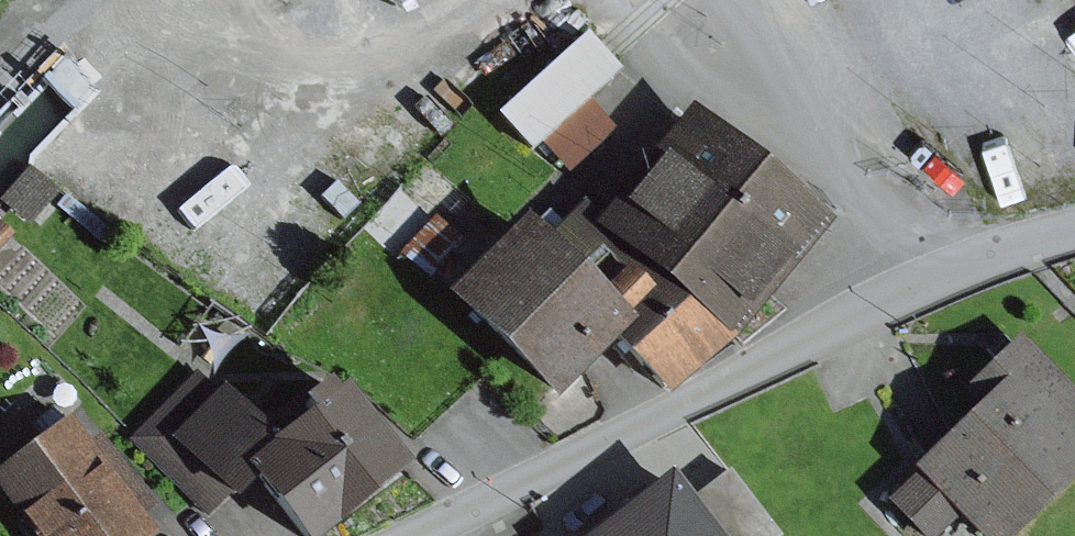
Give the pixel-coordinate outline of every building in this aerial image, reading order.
[(207,0),(189,0),(196,9),(207,0)] [(586,34),(503,113),(537,149),(543,144),(591,98),(620,70),(586,34)] [(617,125),(591,98),(543,144),(568,171),(617,125)] [(832,219),(695,107),(602,219),(622,238),(738,332),(832,219)] [(0,197),(0,201),(27,224),(57,190),(28,165),(0,197)] [(622,238),(602,219),(582,200),(547,237),(587,275),(622,238)] [(526,217),(442,296),(557,399),(614,340),(633,321),(587,275),(547,237),(526,217)] [(16,233),(0,218),(0,249),(16,233)] [(587,275),(633,321),(614,340),(670,394),(738,332),(622,238),(587,275)] [(1021,336),(959,395),(973,409),(912,468),(917,473),(889,500),(923,535),(938,535),(960,516),(979,535),(1011,535),(1074,475),(1074,426),(1067,417),(1074,410),(1074,393),(1021,336)] [(173,440),(221,390),(197,368),(129,438),(210,515),(230,494),(173,440)] [(226,385),(221,390),(173,440),(230,494),(235,499),(254,478),(300,535),(327,535),(411,465),(345,383),(336,390),(327,380),(302,402),(308,413),(276,437),(226,385)] [(100,459),(87,441),(69,416),(38,439),(17,412),(0,424),(0,488),(20,516),(100,459)] [(100,431),(87,441),(100,459),(141,515),(154,505),(100,431)] [(20,516),(35,535),(147,535),(153,532),(141,515),(100,459),(20,516)] [(692,498),(722,535),(753,535),(771,522),(729,469),(692,498)] [(590,535),(722,535),(692,498),(672,472),(590,535)]
